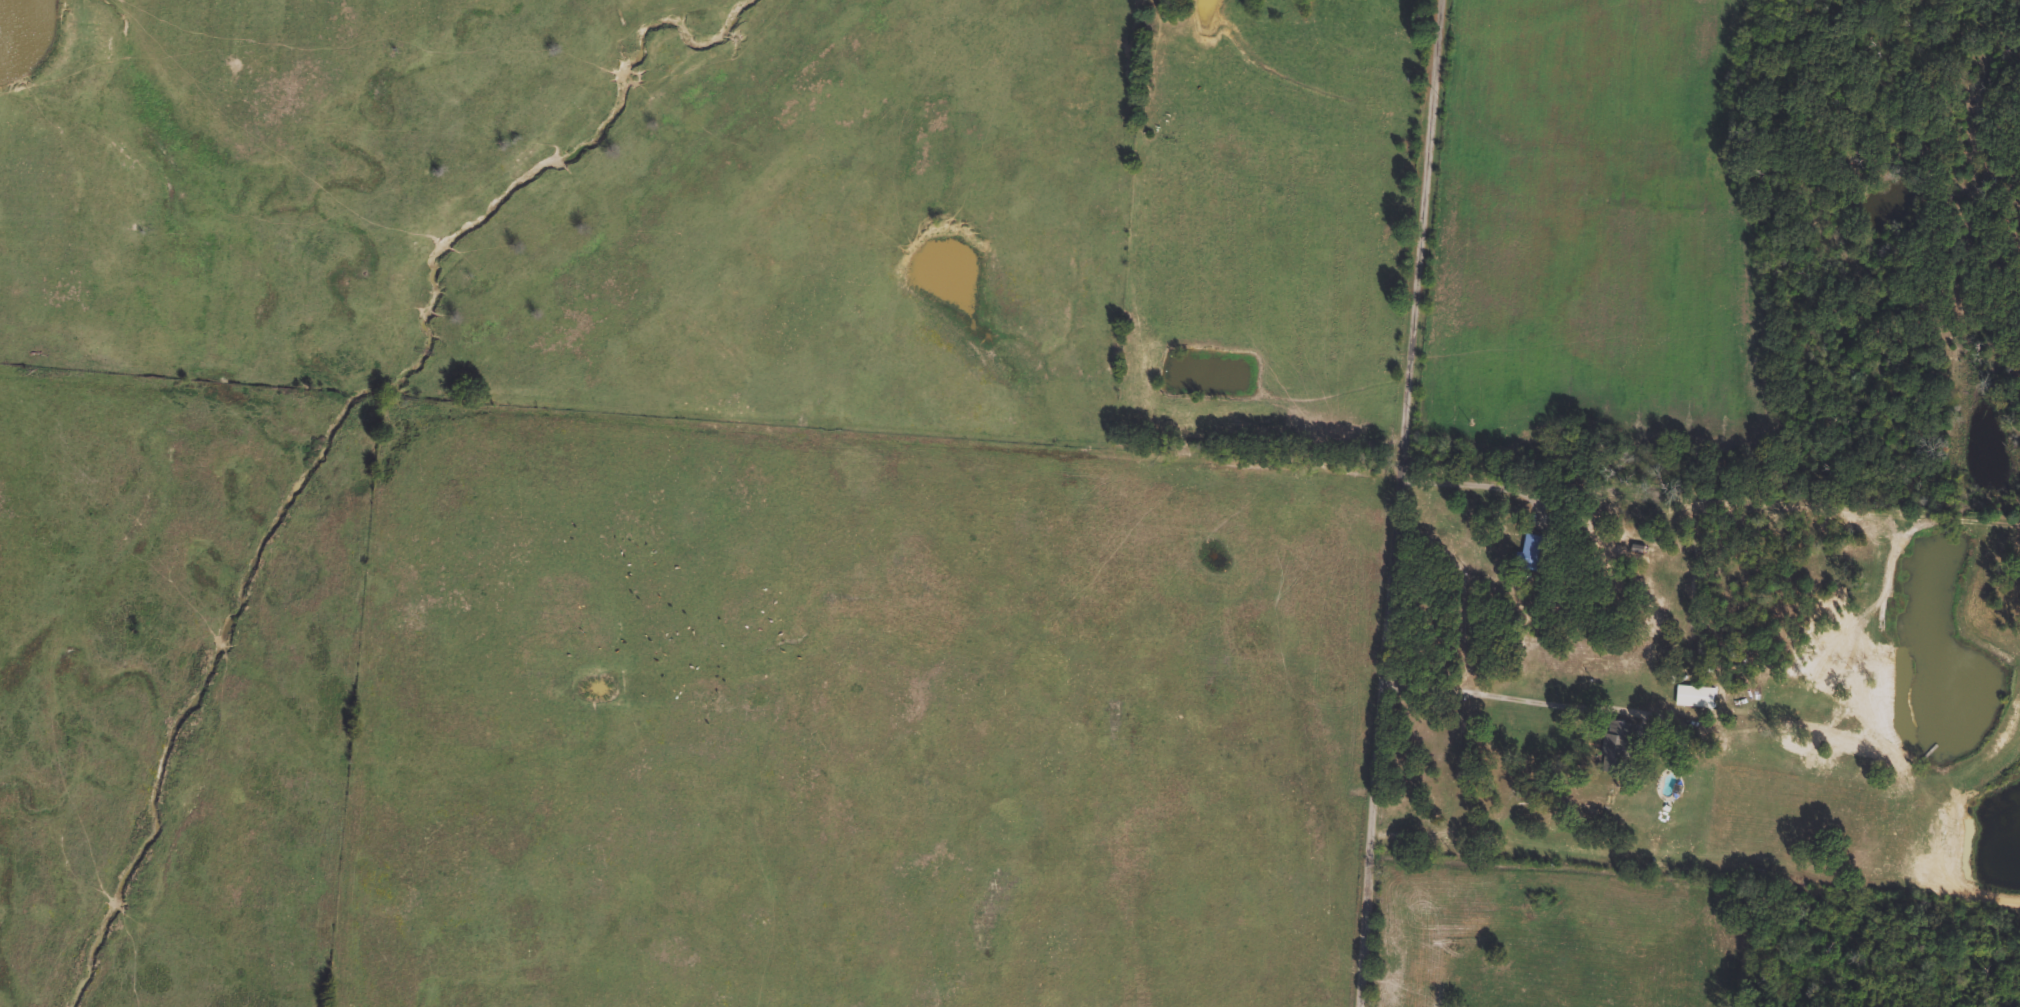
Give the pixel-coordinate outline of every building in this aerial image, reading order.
[(1539,573),(1542,538),(1525,537),(1521,571),(1539,573)] [(1602,758),(1605,759),(1602,774),(1614,776),(1615,770),(1626,773),(1635,727),(1609,722),(1602,758)]
